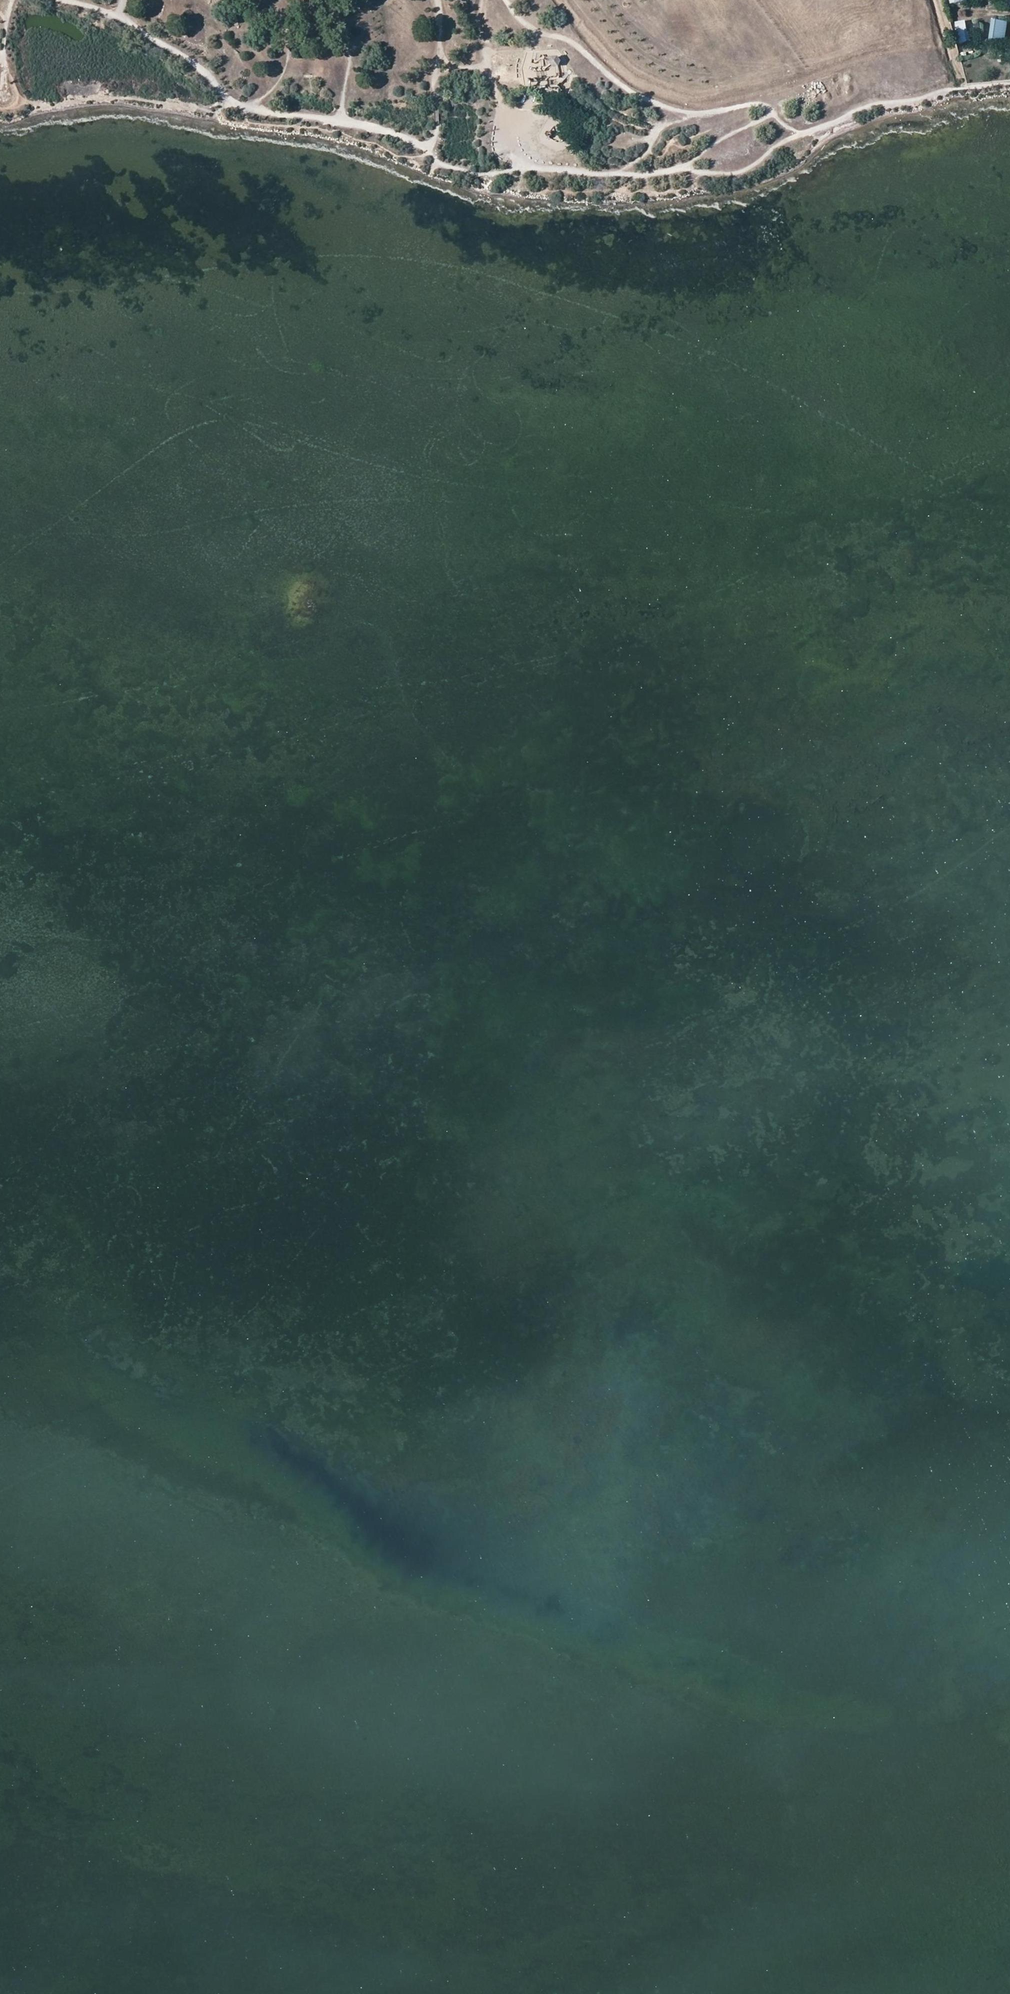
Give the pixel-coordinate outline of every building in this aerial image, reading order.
[(989,40),(1005,42),(1008,20),(991,18),(989,40)] [(955,21),(958,42),(969,40),(965,19),(955,21)]
